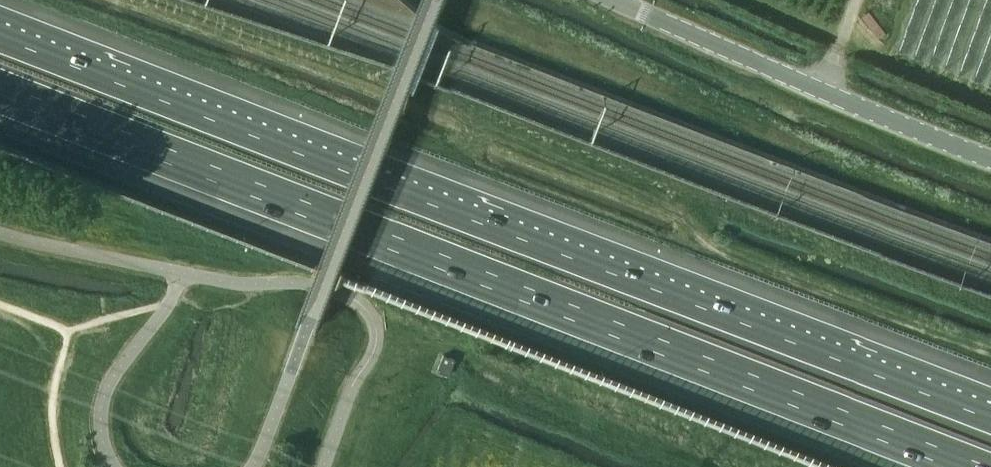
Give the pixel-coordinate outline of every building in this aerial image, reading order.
[(437,371),(448,375),(454,360),(443,355),(437,371)]
